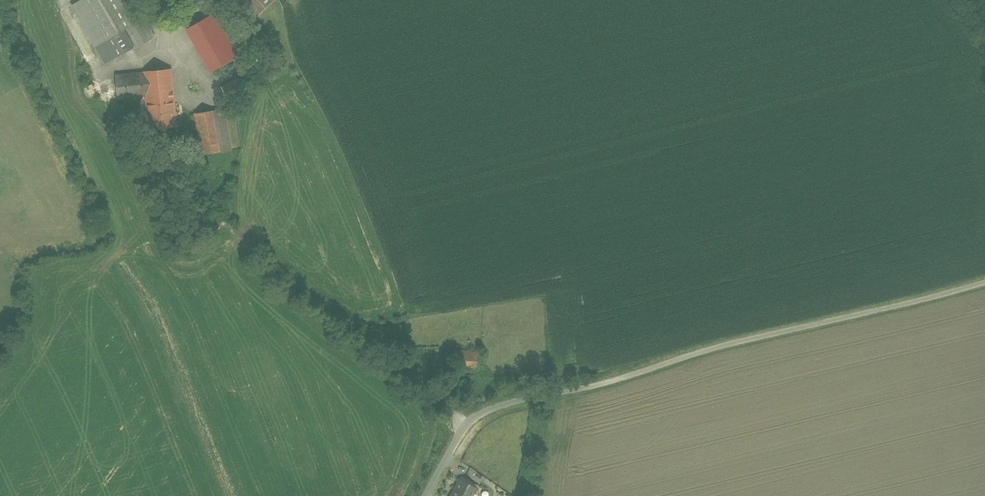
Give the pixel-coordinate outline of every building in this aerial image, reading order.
[(135,0),(86,0),(75,6),(109,64),(156,36),(135,0)] [(261,12),(274,0),(250,0),(261,12)] [(219,15),(193,28),(214,70),(240,57),(219,15)] [(179,125),(175,68),(148,70),(150,95),(152,127),(179,125)] [(121,97),(150,95),(148,70),(119,72),(121,97)] [(241,77),(224,87),(231,99),(248,89),(241,77)] [(222,109),(198,113),(205,154),(228,151),(222,109)] [(482,351),(460,350),(459,367),(481,368),(482,351)] [(454,495),(476,495),(482,485),(465,476),(454,495)]
